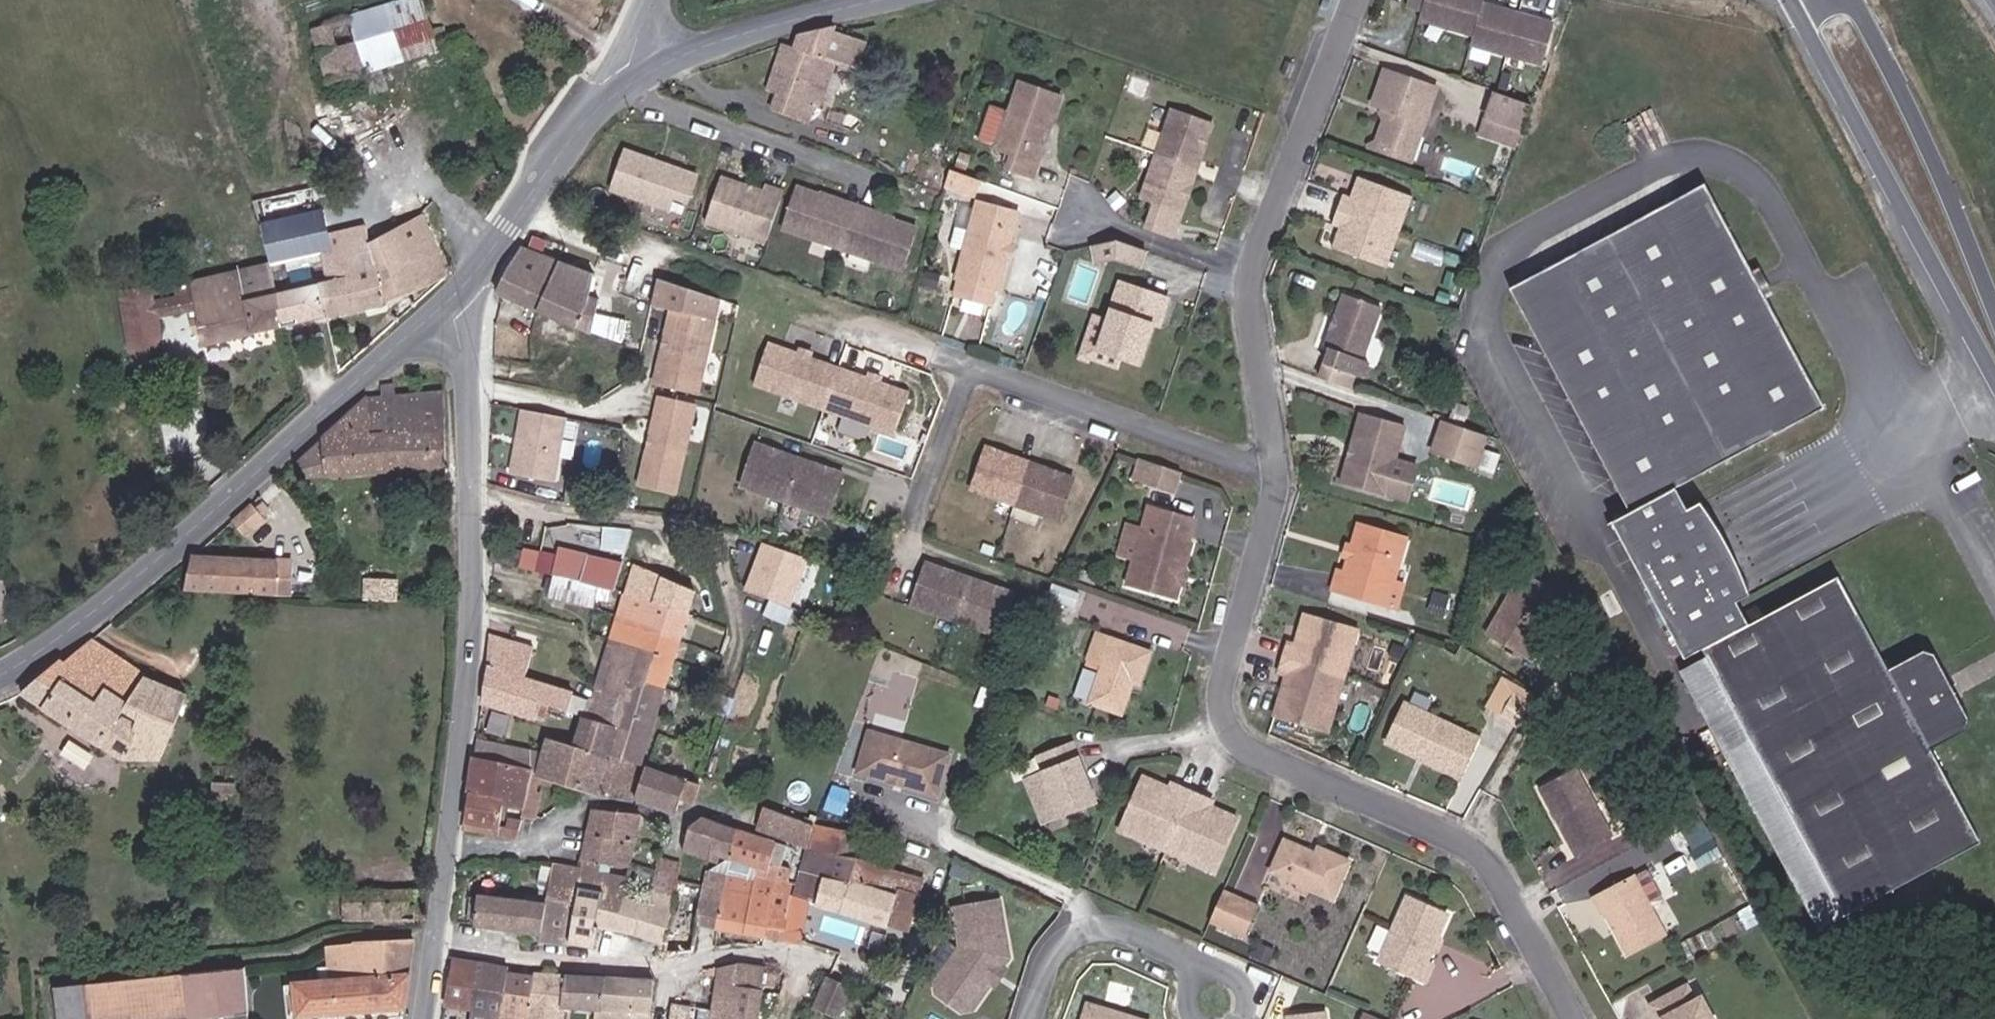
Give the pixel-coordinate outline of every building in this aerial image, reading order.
[(422,0),(410,0),(311,30),(327,85),(364,74),(371,95),(388,90),(387,88),(381,68),(437,51),(435,44),(431,31),(422,0)] [(1482,0),(1409,0),(1407,9),(1423,13),(1421,22),(1472,36),(1471,45),(1537,62),(1548,22),(1481,4),(1482,0)] [(444,28),(431,31),(435,44),(448,40),(444,28)] [(837,65),(848,38),(832,32),(833,28),(798,35),(794,49),(782,45),(766,91),(776,94),(769,111),(799,122),(804,104),(807,105),(818,74),(830,78),(835,64),(837,65)] [(865,43),(848,38),(837,65),(855,72),(865,43)] [(443,71),(437,51),(381,68),(387,88),(443,71)] [(1373,145),(1410,159),(1435,88),(1384,70),(1372,103),(1387,108),(1373,145)] [(820,110),(830,78),(818,74),(807,105),(812,107),(820,110)] [(1020,157),(1043,91),(1019,83),(1010,111),(1006,110),(993,148),(1005,152),(1012,154),(1020,157)] [(1062,97),(1043,91),(1020,157),(1012,154),(1009,162),(1007,170),(1033,177),(1043,148),(1039,146),(1044,131),(1047,122),(1052,124),(1062,97)] [(1523,133),(1532,107),(1501,96),(1491,122),(1523,133)] [(804,104),(799,122),(807,124),(812,107),(807,105),(804,104)] [(1197,160),(1202,161),(1215,126),(1172,111),(1141,199),(1183,213),(1196,179),(1191,176),(1197,160)] [(1049,134),(1052,124),(1047,122),(1044,131),(1049,134)] [(1517,149),(1523,133),(1491,122),(1486,138),(1517,149)] [(1009,162),(1012,154),(1005,152),(1002,160),(1009,162)] [(689,204),(699,179),(627,153),(613,192),(670,212),(675,198),(689,204)] [(1196,179),(1202,161),(1197,160),(1191,176),(1196,179)] [(945,188),(974,198),(980,181),(950,170),(945,188)] [(1332,244),(1386,264),(1410,199),(1356,179),(1351,194),(1341,190),(1330,221),(1339,225),(1332,244)] [(767,244),(784,193),(768,187),(766,196),(723,182),(708,225),(767,244)] [(1612,523),(1686,660),(1703,650),(1707,659),(1680,672),(1725,754),(1732,750),(1752,740),(1760,757),(1846,915),(1981,843),(1931,750),(1888,670),(1838,577),(1749,625),(1737,603),(1751,595),(1701,503),(1697,505),(1700,510),(1690,516),(1687,510),(1675,489),(1825,409),(1765,299),(1752,274),(1704,185),(1510,290),(1590,439),(1630,514),(1612,523)] [(904,271),(919,230),(798,187),(783,227),(904,271)] [(956,277),(999,291),(1019,216),(978,202),(956,277)] [(350,207),(321,214),(326,234),(355,227),(350,207)] [(321,211),(261,224),(264,235),(270,264),(287,326),(385,303),(368,244),(365,226),(355,227),(326,234),(321,214),(321,211)] [(413,294),(447,276),(423,215),(391,232),(413,294)] [(385,303),(413,294),(391,232),(368,244),(385,303)] [(1098,265),(1117,262),(1141,270),(1147,251),(1118,241),(1094,246),(1098,265)] [(593,274),(521,247),(502,280),(496,292),(576,329),(586,296),(593,274)] [(202,345),(287,326),(270,264),(189,282),(189,286),(151,290),(157,318),(196,310),(197,321),(191,322),(193,334),(200,333),(202,345)] [(1759,271),(1752,274),(1765,299),(1772,296),(1759,271)] [(1156,317),(1161,319),(1168,301),(1122,285),(1100,350),(1140,365),(1153,327),(1156,317)] [(164,360),(157,318),(151,290),(151,288),(120,292),(133,366),(164,360)] [(1366,360),(1360,357),(1379,305),(1344,292),(1326,344),(1331,347),(1325,362),(1360,376),(1366,360)] [(656,387),(700,395),(713,320),(670,311),(656,387)] [(1159,328),(1161,319),(1156,317),(1153,327),(1159,328)] [(756,385),(897,435),(910,394),(771,345),(756,385)] [(301,477),(445,467),(441,373),(436,369),(391,378),(391,385),(382,386),(381,398),(366,400),(327,436),(297,460),(297,464),(301,477)] [(647,489),(683,495),(698,407),(663,401),(647,489)] [(551,417),(519,411),(507,475),(539,481),(551,417)] [(1340,485),(1383,499),(1406,428),(1363,414),(1340,485)] [(1486,435),(1444,420),(1433,453),(1476,467),(1486,435)] [(745,487),(789,502),(803,460),(759,446),(745,487)] [(973,491),(1059,521),(1073,480),(987,450),(973,491)] [(1179,489),(1183,466),(1140,458),(1136,482),(1179,489)] [(803,460),(789,502),(835,519),(849,477),(803,460)] [(244,535),(271,511),(263,502),(256,509),(252,505),(233,523),(244,535)] [(1697,505),(1687,510),(1690,516),(1700,510),(1697,505)] [(1334,592),(1387,606),(1393,582),(1403,585),(1415,539),(1358,524),(1346,573),(1339,571),(1334,592)] [(1127,587),(1177,601),(1181,585),(1178,584),(1183,566),(1186,568),(1193,544),(1142,528),(1127,587)] [(760,542),(745,587),(792,602),(807,557),(760,542)] [(493,547),(489,562),(519,568),(521,553),(493,547)] [(560,548),(552,577),(598,589),(613,594),(619,575),(577,563),(579,553),(560,548)] [(277,561),(192,558),(185,590),(276,595),(277,561)] [(633,565),(610,641),(641,652),(634,674),(665,687),(694,591),(633,565)] [(915,607),(957,622),(971,582),(929,567),(915,607)] [(1487,634),(1531,662),(1539,647),(1533,643),(1563,596),(1525,572),(1487,634)] [(598,589),(552,577),(547,597),(594,608),(598,589)] [(347,599),(404,602),(404,595),(398,595),(397,583),(365,581),(365,592),(347,591),(347,599)] [(971,582),(957,622),(1000,637),(1014,596),(971,582)] [(1393,582),(1387,606),(1397,609),(1403,585),(1393,582)] [(8,606),(2,583),(0,584),(0,609),(8,606)] [(598,589),(594,608),(608,612),(613,594),(598,589)] [(1300,650),(1287,646),(1284,658),(1337,673),(1347,638),(1354,640),(1359,623),(1306,608),(1302,624),(1307,626),(1300,650)] [(1090,703),(1121,714),(1133,685),(1142,688),(1153,655),(1098,635),(1089,661),(1103,666),(1090,703)] [(533,648),(489,636),(489,665),(483,702),(536,718),(541,702),(548,705),(567,711),(568,707),(572,694),(524,679),(533,648)] [(1337,673),(1335,679),(1342,681),(1354,640),(1347,638),(1337,673)] [(62,660),(23,693),(81,733),(123,759),(161,760),(187,695),(145,678),(147,675),(93,639),(65,663),(62,660)] [(598,686),(597,690),(626,699),(623,709),(608,754),(641,766),(665,687),(634,674),(641,652),(610,641),(609,644),(613,647),(609,663),(612,664),(605,688),(598,686)] [(609,644),(598,686),(605,688),(612,664),(609,663),(613,647),(609,644)] [(1888,670),(1931,750),(1967,731),(1970,719),(1935,654),(1923,651),(1888,670)] [(1284,658),(1283,662),(1279,676),(1292,680),(1284,705),(1278,703),(1274,720),(1327,735),(1332,717),(1324,715),(1335,679),(1337,673),(1284,658)] [(1324,715),(1332,717),(1342,681),(1335,679),(1324,715)] [(715,686),(713,691),(720,695),(721,689),(715,686)] [(626,699),(597,690),(594,700),(623,709),(626,699)] [(720,695),(713,691),(711,699),(719,702),(721,703),(723,696),(720,695)] [(594,700),(572,694),(568,707),(585,711),(591,713),(594,700)] [(1501,717),(1518,727),(1531,705),(1514,695),(1501,717)] [(726,717),(732,699),(723,696),(721,703),(719,702),(715,713),(726,717)] [(623,709),(594,700),(591,713),(585,711),(575,747),(608,757),(608,754),(623,709)] [(541,702),(536,718),(544,720),(548,705),(541,702)] [(1425,759),(1458,775),(1476,738),(1407,704),(1392,735),(1428,753),(1425,759)] [(885,711),(880,725),(900,732),(905,718),(885,711)] [(950,755),(871,733),(858,772),(937,795),(950,755)] [(535,752),(477,738),(474,761),(531,773),(535,752)] [(608,757),(575,747),(558,743),(547,740),(537,774),(564,782),(597,792),(608,757)] [(1752,740),(1732,750),(1741,767),(1760,757),(1752,740)] [(1063,818),(1098,804),(1072,742),(1037,757),(1044,775),(1063,818)] [(641,766),(608,754),(608,757),(597,792),(636,799),(646,768),(641,766)] [(531,773),(474,761),(470,784),(465,822),(500,827),(500,818),(502,804),(524,809),(531,773)] [(697,785),(646,768),(636,799),(677,813),(681,799),(691,802),(697,785)] [(1612,840),(1577,771),(1544,788),(1580,857),(1612,840)] [(537,774),(531,773),(524,809),(522,814),(535,818),(540,795),(535,793),(538,781),(563,788),(564,782),(537,774)] [(1063,818),(1044,775),(1026,782),(1045,826),(1063,818)] [(1167,851),(1193,792),(1179,786),(1177,791),(1171,788),(1143,776),(1120,830),(1167,851)] [(213,794),(235,795),(235,784),(213,783),(213,794)] [(1208,798),(1193,792),(1167,851),(1215,872),(1238,818),(1212,806),(1206,803),(1208,798)] [(766,796),(764,808),(801,822),(804,810),(766,796)] [(757,830),(808,848),(815,827),(803,823),(801,822),(764,808),(757,830)] [(581,869),(554,864),(553,868),(549,884),(579,886),(604,892),(624,897),(631,864),(635,842),(637,842),(640,816),(593,809),(581,869)] [(720,856),(729,860),(738,830),(694,816),(683,852),(718,863),(720,856)] [(803,823),(815,827),(818,817),(812,816),(810,820),(805,817),(803,823)] [(500,827),(465,822),(464,831),(517,839),(521,822),(500,818),(500,827)] [(811,851),(856,858),(863,860),(868,837),(816,828),(811,851)] [(738,830),(729,860),(756,867),(769,871),(771,865),(777,843),(738,830)] [(1270,870),(1272,871),(1302,884),(1333,899),(1350,861),(1318,847),(1315,852),(1284,839),(1270,870)] [(798,884),(795,896),(812,901),(811,903),(842,912),(856,858),(811,851),(807,850),(798,884)] [(681,864),(658,858),(655,872),(637,936),(665,944),(669,924),(678,879),(681,864)] [(907,931),(923,878),(863,860),(856,858),(842,912),(907,931)] [(705,872),(724,876),(753,883),(755,876),(756,867),(729,860),(705,872)] [(599,932),(597,950),(632,955),(637,936),(655,872),(631,864),(624,897),(604,892),(599,932)] [(539,893),(534,903),(542,904),(549,884),(553,868),(541,865),(537,886),(539,893)] [(755,876),(789,883),(791,869),(771,865),(769,871),(756,867),(755,876)] [(1302,884),(1272,871),(1265,887),(1294,901),(1302,884)] [(705,872),(702,887),(696,925),(715,928),(724,876),(705,872)] [(1667,932),(1635,874),(1593,896),(1602,912),(1605,910),(1628,953),(1667,932)] [(724,876),(715,928),(755,935),(784,939),(792,884),(789,883),(755,876),(753,883),(724,876)] [(475,921),(474,925),(540,934),(540,942),(568,945),(571,925),(579,886),(549,884),(542,904),(534,903),(477,896),(477,897),(475,921)] [(579,886),(571,925),(582,928),(599,932),(604,892),(579,886)] [(1259,905),(1224,890),(1210,922),(1245,938),(1259,905)] [(795,896),(786,940),(803,944),(811,903),(812,901),(795,896)] [(475,921),(477,897),(470,897),(468,920),(475,921)] [(1382,959),(1429,979),(1435,964),(1428,961),(1447,915),(1407,897),(1382,959)] [(956,910),(962,948),(936,984),(938,994),(962,1011),(972,1010),(991,984),(990,978),(995,969),(1003,968),(1009,959),(1000,903),(956,910)] [(828,929),(865,938),(869,922),(832,912),(828,929)] [(669,924),(665,944),(663,956),(691,954),(695,931),(669,924)] [(571,925),(568,945),(579,947),(582,928),(571,925)] [(297,1017),(405,1008),(415,940),(329,947),(330,968),(319,969),(320,983),(296,985),(296,986),(297,1016),(297,1017)] [(472,1008),(478,962),(453,958),(444,1003),(472,1008)] [(508,974),(508,969),(478,962),(472,1008),(470,1018),(501,1018),(508,974)] [(739,964),(719,968),(711,1018),(758,1018),(766,970),(739,964)] [(88,985),(56,987),(58,1018),(156,1018),(188,1015),(188,1018),(192,1018),(225,1015),(226,1018),(252,1018),(249,967),(88,985)] [(601,1010),(603,977),(534,973),(534,977),(530,1009),(562,1012),(562,1007),(596,1009),(601,1010)] [(534,977),(508,974),(501,1018),(528,1018),(530,1009),(534,977)] [(634,979),(603,977),(601,1010),(596,1009),(595,1018),(615,1018),(630,1018),(631,1011),(634,979)] [(812,1008),(838,1018),(840,1018),(854,988),(826,977),(812,1008)] [(652,1013),(654,980),(634,979),(631,1011),(652,1013)] [(1663,1018),(1715,1018),(1704,998),(1695,1002),(1686,987),(1655,1003),(1663,1018)] [(1095,1002),(1090,1018),(1145,1018),(1095,1002)] [(674,1005),(671,1018),(690,1018),(692,1009),(674,1005)] [(652,1013),(631,1011),(630,1018),(651,1018),(652,1013)] [(1362,1011),(1358,1018),(1381,1018),(1362,1011)]
